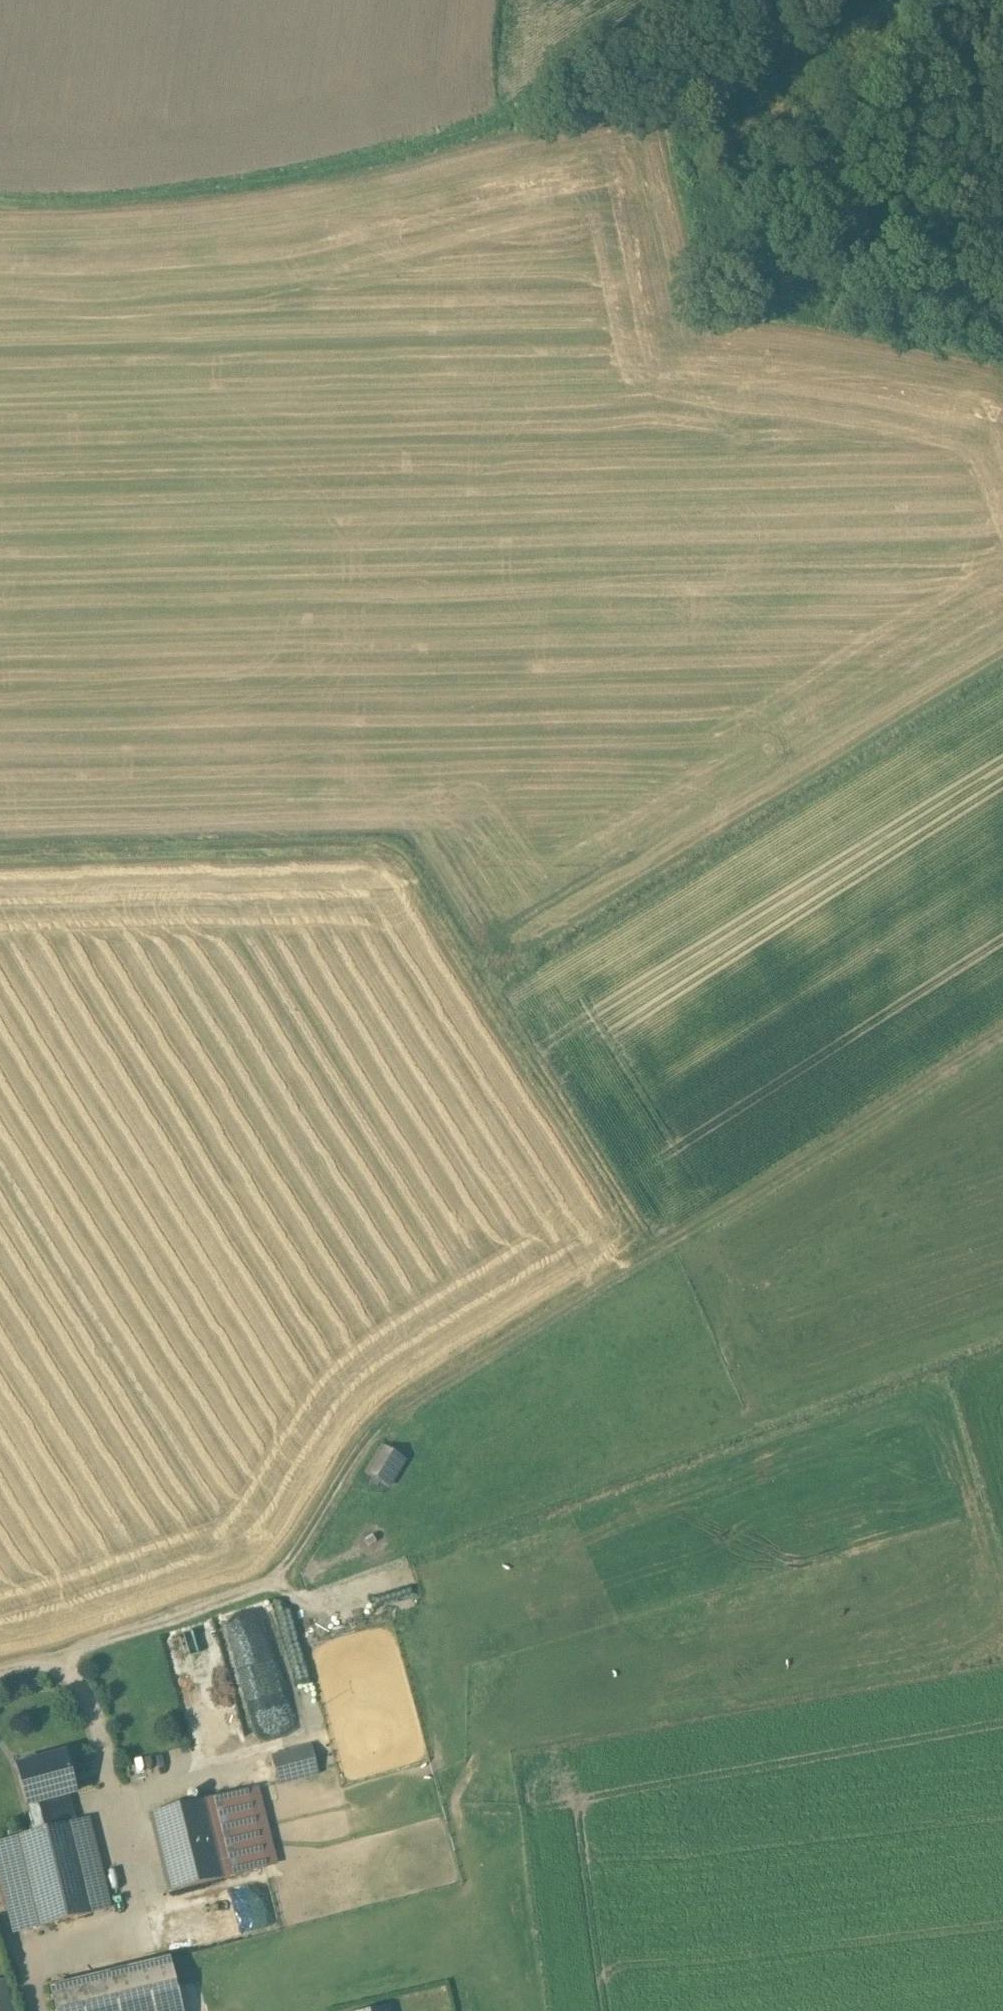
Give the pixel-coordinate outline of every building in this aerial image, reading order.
[(252,1698),(274,1694),(262,1638),(241,1643),(252,1698)] [(273,1757),(279,1782),(318,1773),(312,1748),(273,1757)] [(18,1767),(28,1805),(66,1794),(75,1792),(64,1754),(18,1767)] [(246,1790),(151,1814),(170,1892),(265,1869),(246,1790)] [(66,1794),(28,1805),(35,1832),(74,1822),(66,1794)] [(0,1841),(0,1871),(15,1932),(109,1908),(87,1819),(74,1822),(35,1832),(0,1841)] [(51,1988),(56,2010),(181,2010),(169,1960),(51,1988)] [(0,1982),(0,2010),(12,2010),(4,1981),(0,1982)]
